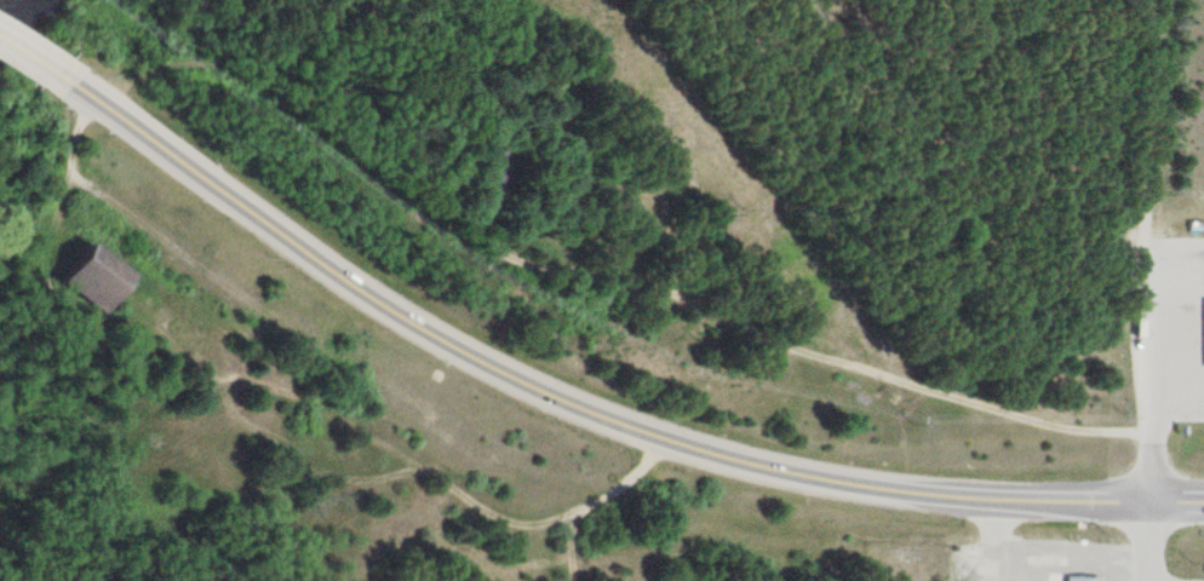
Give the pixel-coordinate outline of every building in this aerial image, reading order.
[(128,276),(83,247),(56,287),(101,317),(128,276)]
